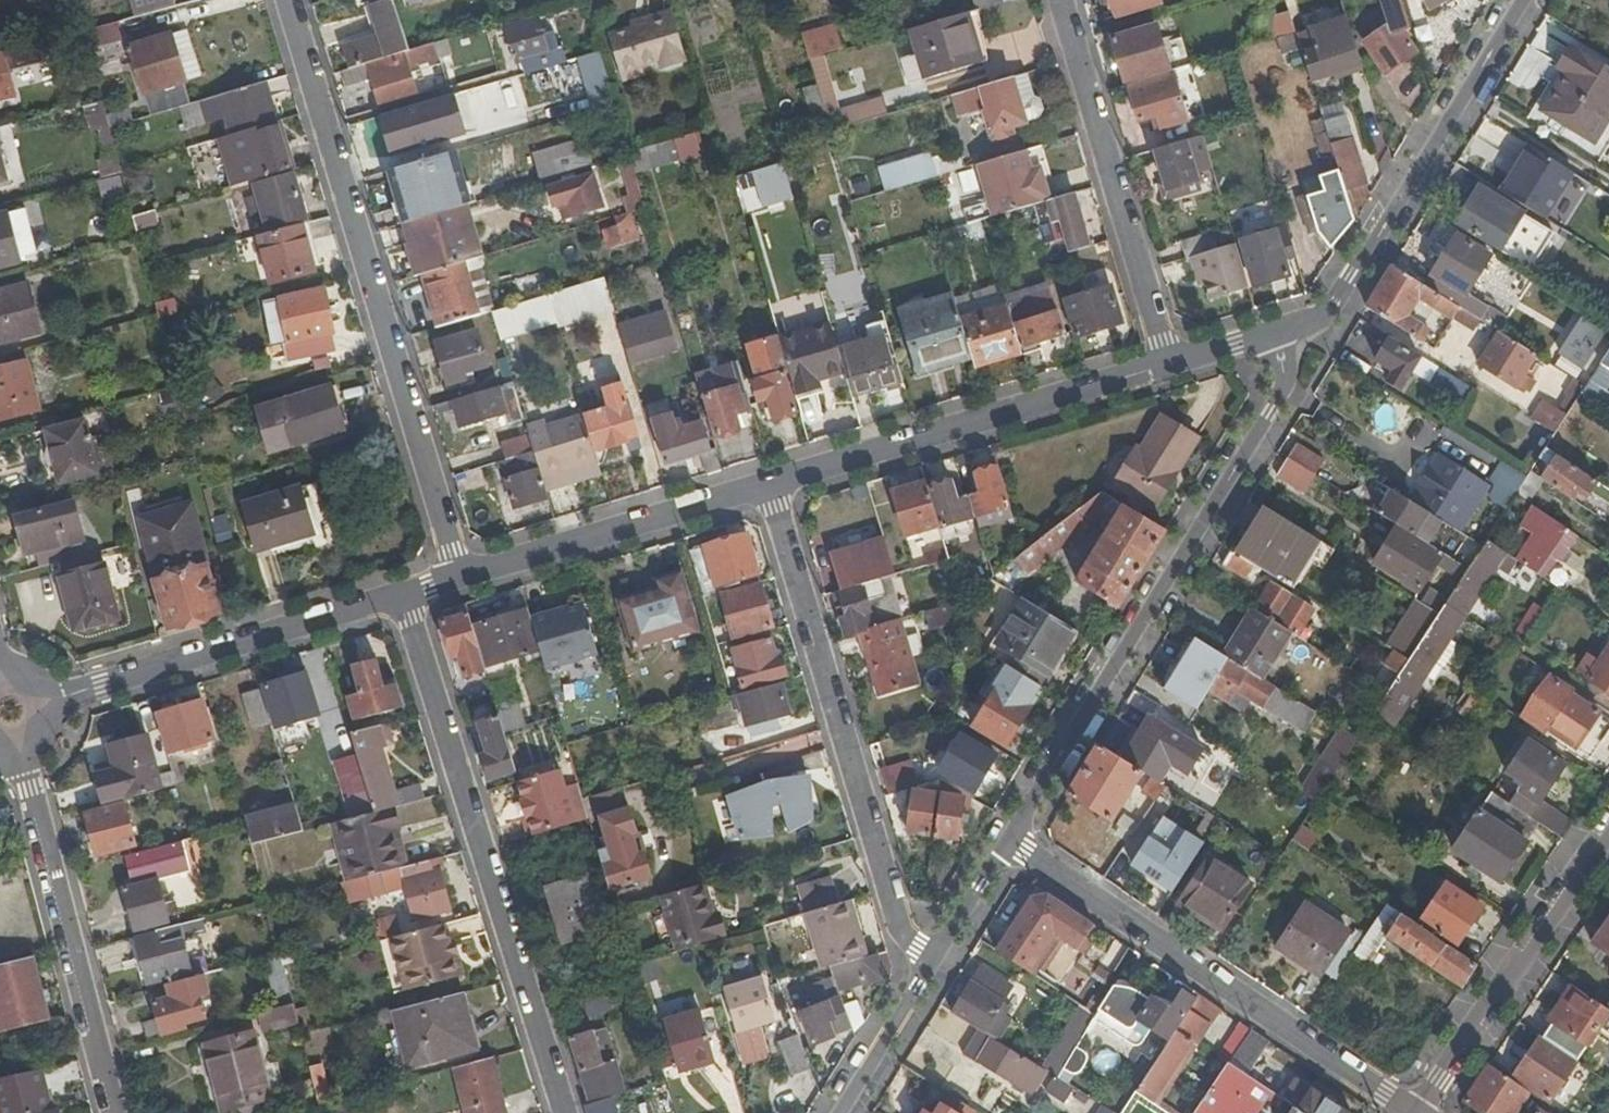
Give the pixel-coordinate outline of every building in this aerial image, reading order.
[(119,0),(91,0),(94,10),(119,3),(119,0)] [(132,18),(159,11),(156,0),(130,7),(132,18)] [(347,70),(407,52),(392,0),(368,0),(369,6),(368,7),(378,39),(342,49),(347,70)] [(976,11),(1002,3),(1001,0),(973,0),(976,11)] [(1116,18),(1160,5),(1159,0),(1111,0),(1116,18)] [(1411,31),(1401,0),(1382,0),(1390,26),(1365,45),(1386,74),(1415,52),(1406,40),(1410,37),(1407,32),(1411,31)] [(1448,0),(1422,0),(1429,11),(1448,0)] [(661,66),(684,59),(669,13),(645,21),(647,26),(611,37),(624,83),(643,77),(640,68),(660,62),(661,66)] [(967,13),(930,24),(929,25),(944,73),(982,62),(967,13)] [(498,48),(505,72),(517,69),(516,63),(550,52),(539,19),(505,29),(510,44),(498,48)] [(1311,83),(1361,67),(1346,21),(1295,35),(1311,83)] [(116,23),(84,32),(88,50),(121,41),(116,23)] [(808,60),(824,55),(842,50),(834,23),(800,33),(808,60)] [(929,25),(910,31),(924,79),(944,73),(929,25)] [(1111,40),(1125,86),(1173,71),(1187,67),(1192,66),(1188,53),(1169,59),(1159,26),(1111,40)] [(168,36),(183,82),(200,77),(185,30),(168,36)] [(181,108),(188,105),(180,83),(183,82),(168,36),(128,48),(149,116),(181,108)] [(347,70),(340,72),(344,87),(371,79),(379,107),(413,96),(405,68),(449,55),(444,41),(407,52),(347,70)] [(8,50),(0,52),(0,103),(12,100),(2,62),(33,54),(30,44),(8,50)] [(1571,47),(1557,70),(1564,74),(1541,112),(1592,144),(1608,116),(1608,71),(1571,47)] [(824,55),(808,60),(817,87),(826,119),(827,122),(837,119),(842,117),(841,111),(824,55)] [(19,69),(22,85),(52,79),(48,63),(19,69)] [(1187,67),(1173,71),(1175,76),(1128,89),(1138,123),(1157,117),(1161,131),(1189,123),(1177,81),(1190,77),(1187,67)] [(1033,95),(1026,73),(1011,77),(1024,123),(1033,120),(1042,111),(1039,101),(1033,95)] [(1024,123),(1011,77),(951,95),(957,117),(982,111),(985,124),(988,123),(991,133),(1024,123)] [(275,118),(264,83),(188,105),(181,108),(188,130),(225,119),(229,132),(275,118)] [(593,91),(598,109),(615,104),(609,86),(593,91)] [(826,119),(817,87),(805,91),(815,122),(826,119)] [(447,97),(431,101),(439,125),(454,120),(447,97)] [(106,159),(116,156),(109,128),(106,117),(102,102),(83,107),(89,132),(98,129),(106,159)] [(871,102),(841,111),(842,117),(837,119),(841,128),(875,117),(871,102)] [(424,103),(380,117),(392,159),(415,151),(409,127),(429,121),(424,103)] [(1355,223),(1370,199),(1344,117),(1336,118),(1333,108),(1319,112),(1326,134),(1338,170),(1355,222),(1355,223)] [(109,128),(131,122),(127,110),(106,117),(109,128)] [(237,187),(291,171),(278,128),(268,131),(267,126),(223,138),(237,187)] [(1338,170),(1326,134),(1312,138),(1324,174),(1338,170)] [(1202,136),(1156,151),(1167,190),(1162,192),(1164,199),(1169,197),(1170,200),(1200,191),(1195,173),(1212,167),(1202,136)] [(635,172),(678,159),(672,137),(629,151),(630,156),(635,172)] [(532,155),(540,183),(596,166),(587,138),(532,155)] [(1128,147),(1132,158),(1145,154),(1143,143),(1128,147)] [(1573,174),(1528,147),(1500,193),(1545,220),(1573,174)] [(887,192),(965,169),(959,151),(933,159),(932,155),(880,170),(887,192)] [(994,217),(1034,205),(1049,201),(1039,167),(1030,170),(1024,151),(978,165),(994,217)] [(389,172),(404,223),(468,204),(470,204),(454,152),(389,172)] [(121,173),(119,168),(116,156),(106,159),(98,161),(102,178),(121,173)] [(627,214),(644,209),(629,156),(609,162),(612,173),(622,170),(629,196),(622,197),(627,214)] [(1329,251),(1355,222),(1338,170),(1324,174),(1316,176),(1322,193),(1296,202),(1307,237),(1317,234),(1329,251)] [(307,224),(296,189),(292,175),(255,187),(270,234),(302,226),(307,224)] [(602,208),(592,175),(546,188),(552,207),(569,203),(573,217),(602,208)] [(307,224),(311,223),(300,188),(296,189),(307,224)] [(1515,212),(1478,189),(1456,224),(1499,251),(1513,229),(1507,225),(1515,212)] [(1069,251),(1086,247),(1070,194),(1049,201),(1034,205),(1044,242),(1065,237),(1069,251)] [(404,223),(410,243),(469,226),(474,225),(468,204),(404,223)] [(159,225),(156,210),(132,217),(136,231),(159,225)] [(633,241),(625,214),(598,222),(607,250),(621,246),(621,245),(633,241)] [(6,215),(0,216),(0,268),(18,263),(6,215)] [(302,226),(314,272),(318,272),(306,225),(302,226)] [(469,226),(480,258),(484,256),(474,225),(469,226)] [(314,272),(302,226),(270,234),(255,238),(268,284),(314,272)] [(410,243),(419,275),(480,258),(469,226),(410,243)] [(1283,257),(1294,254),(1286,228),(1239,242),(1254,289),(1289,278),(1283,257)] [(1182,243),(1186,260),(1188,259),(1218,250),(1213,234),(1182,243)] [(1455,235),(1423,285),(1452,302),(1479,320),(1486,309),(1464,296),(1489,256),(1455,235)] [(405,245),(414,277),(419,275),(410,243),(405,245)] [(1206,302),(1248,290),(1235,245),(1218,250),(1188,259),(1192,274),(1198,272),(1201,286),(1206,302)] [(438,327),(479,315),(463,264),(422,276),(438,327)] [(1423,285),(1392,265),(1366,306),(1414,337),(1415,336),(1421,340),(1426,330),(1420,326),(1420,325),(1406,317),(1418,297),(1444,314),(1452,302),(1423,285)] [(1195,288),(1201,286),(1198,272),(1192,274),(1195,288)] [(557,325),(613,310),(603,278),(547,295),(556,320),(557,325)] [(27,286),(0,293),(0,345),(40,334),(27,286)] [(1121,324),(1110,288),(1065,302),(1076,338),(1121,324)] [(337,350),(324,289),(263,302),(272,347),(282,344),(286,361),(337,350)] [(547,295),(492,312),(499,338),(556,320),(547,295)] [(1022,354),(1025,363),(1042,357),(1037,342),(1063,335),(1056,312),(1055,313),(1048,295),(1007,308),(1022,354)] [(948,361),(970,355),(959,319),(953,299),(901,315),(917,367),(947,359),(948,361)] [(970,355),(974,368),(1022,354),(1007,308),(1006,306),(959,319),(970,355)] [(166,349),(158,317),(158,315),(146,319),(155,352),(166,349)] [(622,340),(666,328),(662,316),(618,328),(622,340)] [(1602,334),(1580,320),(1559,354),(1581,368),(1602,334)] [(851,397),(902,383),(885,322),(868,327),(872,341),(837,351),(843,372),(851,397)] [(778,341),(794,395),(819,388),(817,380),(843,372),(837,351),(830,326),(778,341)] [(622,340),(627,358),(672,345),(666,328),(622,340)] [(1512,388),(1534,354),(1497,331),(1477,365),(1512,388)] [(485,365),(476,332),(435,344),(447,385),(466,379),(464,371),(485,365)] [(1419,358),(1388,338),(1374,358),(1392,370),(1387,380),(1400,388),(1419,358)] [(1603,409),(1608,399),(1608,393),(1606,391),(1608,385),(1608,350),(1585,386),(1580,393),(1603,409)] [(25,361),(0,368),(0,420),(38,411),(25,361)] [(734,411),(750,405),(739,366),(695,379),(700,397),(705,396),(717,436),(740,430),(734,411)] [(1472,387),(1438,366),(1430,380),(1463,401),(1472,387)] [(795,413),(783,373),(749,382),(756,404),(766,402),(771,420),(795,413)] [(512,382),(499,385),(500,388),(453,403),(460,425),(507,411),(510,422),(523,419),(512,382)] [(584,417),(599,466),(604,465),(608,452),(607,448),(628,442),(627,438),(638,435),(623,383),(604,389),(609,409),(584,416),(584,417)] [(344,430),(332,387),(257,409),(263,434),(290,426),(295,444),(344,430)] [(1556,431),(1565,417),(1540,400),(1530,415),(1556,431)] [(574,484),(602,476),(599,466),(584,417),(546,428),(544,422),(526,427),(528,434),(533,452),(539,472),(544,489),(572,481),(574,484)] [(1114,482),(1131,493),(1144,502),(1153,507),(1195,439),(1161,417),(1140,450),(1136,447),(1114,482)] [(705,474),(721,470),(715,449),(708,450),(700,423),(682,430),(682,434),(674,436),(668,418),(653,423),(665,463),(699,454),(705,474)] [(58,484),(96,474),(83,421),(44,431),(58,484)] [(499,443),(504,461),(533,452),(528,434),(499,443)] [(1295,444),(1288,458),(1315,474),(1323,461),(1295,444)] [(1545,448),(1530,471),(1538,477),(1571,498),(1576,490),(1586,495),(1590,491),(1593,493),(1592,499),(1600,504),(1604,500),(1608,504),(1608,490),(1545,448)] [(504,461),(499,462),(512,509),(546,499),(538,472),(539,472),(533,452),(504,461)] [(1438,455),(1411,499),(1460,530),(1488,485),(1438,455)] [(1315,474),(1288,458),(1279,471),(1306,487),(1315,474)] [(1525,477),(1506,465),(1493,484),(1494,488),(1488,499),(1504,510),(1516,493),(1525,477)] [(979,495),(971,498),(976,517),(1007,507),(995,468),(973,474),(978,491),(979,495)] [(1538,477),(1530,471),(1525,477),(1516,493),(1524,499),(1538,477)] [(972,518),(966,500),(957,502),(956,498),(950,481),(929,487),(940,527),(972,518)] [(938,527),(925,482),(892,492),(905,536),(938,527)] [(1370,509),(1376,513),(1391,488),(1385,485),(1370,509)] [(313,534),(300,488),(241,507),(253,551),(313,534)] [(1427,511),(1391,488),(1376,513),(1426,543),(1432,533),(1440,520),(1427,511)] [(1097,495),(1024,550),(1015,557),(1029,572),(1098,517),(1096,513),(1103,508),(1108,513),(1112,523),(1075,582),(1108,602),(1100,615),(1110,621),(1155,547),(1165,531),(1137,513),(1123,505),(1102,491),(1097,495)] [(1131,493),(1123,505),(1137,513),(1144,502),(1131,493)] [(36,554),(39,567),(71,559),(68,545),(84,541),(73,502),(15,517),(25,556),(24,557),(26,562),(28,560),(26,555),(36,554)] [(207,567),(191,503),(136,520),(169,627),(220,612),(215,596),(221,594),(219,586),(212,589),(206,568),(207,567)] [(1561,589),(1564,591),(1577,571),(1559,559),(1549,553),(1556,541),(1566,548),(1576,533),(1534,505),(1520,527),(1532,534),(1516,559),(1561,589)] [(1319,539),(1269,509),(1239,555),(1253,564),(1289,586),(1307,558),(1319,539)] [(228,514),(213,519),(222,544),(237,540),(228,514)] [(1452,559),(1426,543),(1423,548),(1393,529),(1373,561),(1404,581),(1400,586),(1414,595),(1433,565),(1459,581),(1463,576),(1467,568),(1452,559)] [(747,537),(688,552),(702,598),(720,594),(718,586),(757,576),(753,561),(759,560),(754,542),(749,544),(747,537)] [(1332,548),(1319,539),(1307,558),(1321,567),(1332,548)] [(895,575),(884,540),(832,554),(842,590),(887,577),(895,575)] [(1478,585),(1501,550),(1487,540),(1464,575),(1478,585)] [(1549,553),(1559,559),(1566,548),(1556,541),(1549,553)] [(1239,555),(1230,549),(1221,564),(1244,578),(1253,564),(1239,555)] [(753,561),(757,575),(762,573),(759,560),(753,561)] [(118,620),(103,564),(59,575),(72,624),(75,627),(83,628),(91,627),(118,620)] [(659,590),(619,603),(634,650),(696,630),(677,575),(657,581),(659,590)] [(760,583),(757,576),(718,586),(720,594),(760,583)] [(1463,576),(1459,581),(1446,602),(1445,604),(1462,615),(1480,587),(1463,576)] [(842,590),(832,593),(836,608),(845,635),(854,632),(894,620),(900,618),(887,577),(842,590)] [(1271,581),(1254,609),(1289,631),(1295,634),(1302,622),(1312,606),(1271,581)] [(760,587),(721,597),(732,639),(772,627),(760,587)] [(1445,604),(1446,602),(1430,591),(1422,603),(1438,614),(1445,604)] [(581,598),(533,613),(549,668),(598,654),(581,598)] [(1422,603),(1415,599),(1386,645),(1393,649),(1409,659),(1438,614),(1422,603)] [(958,619),(960,600),(921,612),(926,629),(958,619)] [(1073,632),(1024,600),(997,644),(1019,658),(1012,669),(1039,686),(1073,632)] [(1398,676),(1387,692),(1375,712),(1393,723),(1431,663),(1441,669),(1457,645),(1447,639),(1463,615),(1462,615),(1445,604),(1438,614),(1409,659),(1398,676)] [(1517,631),(1528,639),(1543,616),(1532,608),(1517,631)] [(1289,631),(1254,609),(1226,656),(1228,657),(1260,677),(1289,631)] [(541,650),(529,611),(472,628),(485,668),(541,650)] [(472,628),(468,615),(442,623),(453,659),(458,657),(465,679),(486,673),(485,668),(472,628)] [(894,620),(854,632),(860,652),(866,650),(879,697),(914,687),(894,620)] [(1314,631),(1302,622),(1295,634),(1307,642),(1314,631)] [(1196,708),(1207,690),(1227,703),(1229,700),(1241,708),(1248,697),(1284,719),(1303,730),(1315,711),(1260,677),(1228,657),(1226,656),(1195,637),(1163,688),(1196,708)] [(769,641),(732,651),(743,689),(785,678),(780,658),(775,659),(769,641)] [(1019,658),(997,644),(989,656),(1008,668),(1012,669),(1019,658)] [(1608,694),(1608,647),(1599,662),(1593,658),(1589,664),(1595,668),(1587,679),(1608,694)] [(1398,676),(1409,659),(1393,649),(1383,666),(1398,676)] [(866,650),(860,652),(873,699),(879,697),(866,650)] [(353,668),(362,695),(348,699),(355,721),(405,708),(396,679),(384,682),(377,661),(353,668)] [(1006,748),(1042,689),(1039,686),(1012,669),(1008,668),(971,727),(1006,748)] [(1543,734),(1547,728),(1589,758),(1608,728),(1608,718),(1572,694),(1574,690),(1550,673),(1520,718),(1543,734)] [(305,675),(267,687),(279,728),(318,715),(305,675)] [(733,696),(704,705),(707,716),(711,715),(716,734),(739,728),(736,712),(743,709),(750,734),(765,731),(765,734),(773,731),(772,727),(781,724),(780,717),(790,715),(781,685),(733,696)] [(270,722),(260,689),(244,694),(254,727),(270,722)] [(1453,710),(1458,713),(1470,695),(1465,692),(1453,710)] [(1470,720),(1481,703),(1470,695),(1458,713),(1470,720)] [(158,715),(170,754),(215,741),(203,702),(175,711),(174,705),(160,710),(161,715),(158,715)] [(505,734),(525,728),(517,706),(498,712),(500,718),(505,734)] [(1118,750),(1115,755),(1142,771),(1153,779),(1159,782),(1170,765),(1187,776),(1202,750),(1149,717),(1140,731),(1125,754),(1118,750)] [(489,780),(516,772),(505,734),(500,718),(479,725),(488,756),(482,757),(489,780)] [(1303,730),(1284,719),(1281,724),(1300,736),(1303,730)] [(388,725),(352,734),(360,758),(369,791),(376,812),(376,813),(394,808),(425,801),(419,785),(393,792),(380,747),(393,742),(388,725)] [(1133,726),(1118,750),(1125,754),(1140,731),(1133,726)] [(1341,727),(1322,759),(1337,769),(1358,737),(1341,727)] [(1424,746),(1433,752),(1445,733),(1435,728),(1424,746)] [(994,756),(961,736),(939,771),(973,792),(994,756)] [(150,741),(113,751),(118,774),(100,779),(107,806),(164,791),(150,741)] [(1538,822),(1562,837),(1572,823),(1540,802),(1564,765),(1528,741),(1507,772),(1524,783),(1519,790),(1500,778),(1491,791),(1492,791),(1538,822)] [(1115,755),(1098,744),(1067,794),(1111,821),(1142,771),(1115,755)] [(1213,757),(1202,750),(1187,776),(1197,782),(1213,757)] [(369,791),(360,758),(337,765),(347,798),(369,791)] [(1322,759),(1301,793),(1316,802),(1323,791),(1337,769),(1322,759)] [(291,788),(283,762),(266,768),(274,793),(291,788)] [(882,775),(888,796),(916,788),(910,767),(882,775)] [(584,799),(580,782),(566,786),(562,769),(520,783),(524,798),(523,799),(528,817),(524,818),(530,838),(590,820),(584,799)] [(811,775),(800,776),(813,822),(814,822),(811,775)] [(813,822),(800,776),(770,780),(731,795),(742,841),(776,838),(777,819),(784,816),(789,835),(813,822)] [(1159,782),(1153,779),(1143,794),(1157,802),(1167,786),(1159,782)] [(935,837),(957,840),(960,815),(968,817),(970,799),(968,797),(965,795),(962,794),(958,791),(953,788),(948,785),(946,784),(940,780),(940,781),(939,784),(938,787),(938,791),(937,794),(941,795),(935,837)] [(629,786),(598,796),(602,811),(605,811),(633,803),(629,786)] [(913,790),(907,833),(928,836),(934,793),(913,790)] [(369,791),(347,798),(350,809),(353,818),(376,812),(369,791)] [(1499,882),(1538,822),(1492,791),(1491,791),(1451,849),(1499,882)] [(598,796),(584,799),(590,820),(591,822),(602,819),(604,817),(602,811),(598,796)] [(313,800),(320,825),(331,822),(324,797),(313,800)] [(125,806),(85,816),(96,858),(136,848),(125,806)] [(246,819),(254,846),(304,832),(295,807),(289,808),(292,816),(254,827),(251,819),(246,819)] [(289,808),(251,819),(254,827),(292,816),(289,808)] [(400,829),(394,808),(376,813),(340,823),(353,881),(370,877),(400,869),(392,831),(400,829)] [(605,851),(600,852),(611,890),(652,878),(644,853),(639,856),(633,836),(638,834),(632,810),(604,817),(602,819),(608,837),(602,840),(605,851)] [(1314,838),(1300,828),(1292,840),(1307,850),(1314,838)] [(644,853),(638,834),(633,836),(639,856),(644,853)] [(1133,864),(1173,891),(1174,890),(1176,888),(1180,881),(1183,877),(1186,872),(1191,864),(1198,854),(1202,847),(1185,836),(1171,855),(1149,840),(1133,864)] [(190,873),(182,843),(130,856),(138,886),(124,891),(135,934),(169,924),(169,922),(178,919),(174,903),(172,904),(170,896),(163,898),(158,881),(190,873)] [(442,869),(439,858),(429,861),(431,872),(439,870),(442,869)] [(1190,888),(1182,901),(1222,926),(1249,884),(1208,859),(1190,888)] [(431,872),(429,861),(400,869),(414,920),(450,911),(439,870),(431,872)] [(370,879),(374,893),(387,890),(383,875),(370,879)] [(591,875),(546,889),(563,944),(607,930),(591,875)] [(353,881),(341,884),(346,901),(374,893),(370,879),(370,877),(353,881)] [(799,886),(807,913),(838,904),(830,877),(799,886)] [(719,913),(710,882),(705,883),(714,915),(719,913)] [(705,883),(662,896),(677,948),(726,934),(719,913),(714,915),(705,883)] [(1422,919),(1457,944),(1482,908),(1447,883),(1422,919)] [(1076,950),(1092,925),(1045,893),(1044,895),(1035,889),(1029,896),(1031,898),(1014,923),(1015,925),(996,952),(1028,972),(1052,936),(1076,950)] [(838,904),(807,913),(823,969),(830,968),(867,958),(850,901),(838,904)] [(1388,936),(1463,986),(1477,964),(1387,903),(1353,955),(1341,971),(1356,981),(1367,965),(1368,966),(1388,936)] [(1320,973),(1322,971),(1339,946),(1348,933),(1305,905),(1278,944),(1320,973)] [(392,938),(400,936),(393,909),(366,916),(374,942),(392,938)] [(1591,944),(1608,956),(1608,917),(1591,944)] [(203,932),(201,921),(180,927),(182,938),(203,932)] [(451,957),(443,925),(400,936),(392,938),(402,975),(406,973),(412,990),(464,976),(458,955),(451,957)] [(180,927),(136,938),(149,986),(191,976),(182,938),(180,927)] [(1322,971),(1336,979),(1341,971),(1353,955),(1339,946),(1322,971)] [(881,977),(890,975),(891,965),(887,952),(874,956),(881,977)] [(283,967),(281,956),(264,961),(277,1008),(293,1004),(283,967)] [(838,990),(881,977),(874,956),(867,958),(830,968),(838,990)] [(0,968),(0,1033),(48,1021),(33,960),(0,968)] [(971,982),(952,1013),(978,1029),(998,1041),(1011,1021),(996,1012),(1011,988),(980,969),(972,983),(971,982)] [(762,975),(724,986),(736,1031),(735,1032),(745,1066),(771,1059),(762,1024),(775,1021),(762,975)] [(149,986),(151,991),(171,986),(193,980),(191,976),(149,986)] [(143,1025),(148,1043),(209,1027),(200,998),(208,996),(204,977),(193,980),(171,986),(174,999),(154,1005),(158,1020),(143,1025)] [(1572,984),(1548,1020),(1552,1023),(1543,1037),(1577,1059),(1608,1013),(1608,1009),(1572,984)] [(1167,1044),(1194,1001),(1181,993),(1169,1011),(1152,1000),(1149,1005),(1134,996),(1128,1005),(1109,992),(1095,1015),(1090,1023),(1121,1041),(1127,1045),(1132,1048),(1140,1046),(1144,1043),(1151,1033),(1167,1044)] [(465,1020),(458,994),(396,1010),(411,1064),(469,1048),(462,1023),(465,1020)] [(1200,1028),(1214,1006),(1198,995),(1194,1001),(1167,1044),(1140,1086),(1160,1100),(1185,1062),(1179,1059),(1200,1028)] [(841,1032),(851,1028),(844,1006),(840,997),(801,1012),(812,1045),(835,1036),(829,1021),(835,1018),(841,1032)] [(1087,1028),(1090,1023),(1095,1015),(1067,997),(1058,1010),(1078,1023),(1087,1028)] [(851,1028),(855,1038),(865,1022),(858,1002),(844,1006),(851,1028)] [(277,1008),(258,1014),(264,1033),(298,1025),(293,1004),(277,1008)] [(697,1015),(651,1028),(664,1071),(677,1067),(682,1067),(683,1073),(711,1065),(697,1015)] [(1081,1038),(1087,1028),(1078,1023),(1072,1033),(1081,1038)] [(1205,1032),(1200,1028),(1179,1059),(1185,1062),(1205,1032)] [(998,1041),(978,1029),(963,1054),(979,1064),(980,1062),(1025,1090),(1036,1074),(1040,1077),(1044,1069),(998,1041)] [(1250,1030),(1229,1061),(1246,1072),(1267,1041),(1250,1030)] [(571,1040),(591,1105),(614,1098),(615,1098),(605,1067),(596,1035),(594,1032),(571,1040)] [(606,1032),(596,1035),(605,1067),(616,1062),(606,1032)] [(1081,1038),(1072,1033),(1071,1033),(1047,1071),(1057,1077),(1061,1070),(1075,1049),(1081,1038)] [(793,1073),(810,1067),(798,1034),(781,1039),(793,1073)] [(237,1112),(263,1112),(260,1104),(270,1101),(252,1035),(204,1047),(222,1112),(225,1112),(236,1110),(237,1112)] [(1543,1037),(1541,1036),(1514,1077),(1549,1101),(1577,1059),(1543,1037)] [(1075,1049),(1061,1070),(1069,1076),(1073,1076),(1078,1073),(1083,1066),(1085,1059),(1083,1054),(1075,1049)] [(455,1069),(467,1112),(506,1112),(496,1076),(492,1059),(455,1069)] [(1228,1062),(1194,1112),(1257,1112),(1272,1092),(1228,1062)] [(1489,1064),(1464,1101),(1481,1112),(1517,1112),(1531,1092),(1489,1064)] [(50,1112),(40,1072),(0,1084),(0,1112),(45,1112),(50,1112)] [(1062,1093),(1068,1085),(1057,1078),(1057,1077),(1053,1086),(1062,1093)] [(1311,1091),(1294,1079),(1282,1097),(1299,1110),(1304,1112),(1344,1112),(1311,1091)] [(949,1094),(938,1112),(978,1112),(949,1094)] [(586,1106),(588,1112),(619,1112),(614,1098),(591,1105),(586,1106)]
